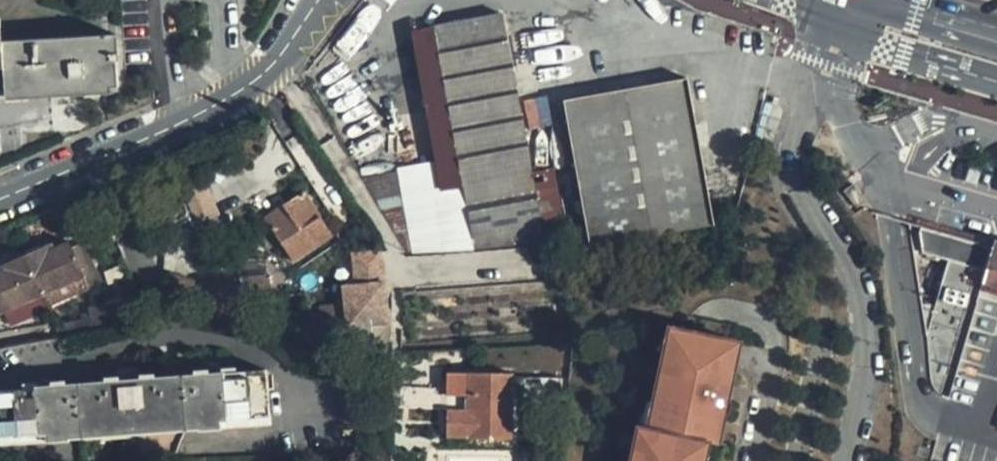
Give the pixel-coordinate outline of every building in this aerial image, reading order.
[(413,27),(432,165),(370,174),(375,208),(402,204),(410,259),(540,240),(508,13),(413,27)] [(6,89),(33,88),(42,87),(66,86),(76,85),(103,84),(110,83),(109,58),(114,58),(112,31),(0,37),(0,90),(6,89)] [(687,78),(562,100),(588,243),(713,221),(687,78)] [(103,84),(76,85),(76,93),(82,92),(103,91),(103,84)] [(66,86),(42,87),(43,95),(49,94),(66,93),(66,86)] [(33,88),(6,89),(6,97),(12,96),(33,95),(33,88)] [(291,260),(328,234),(303,193),(282,206),(288,214),(270,226),(291,260)] [(264,217),(270,226),(288,214),(282,206),(264,217)] [(996,244),(925,222),(923,228),(926,249),(951,257),(927,334),(937,412),(944,414),(930,460),(996,460),(996,240),(996,244)] [(40,293),(83,275),(87,285),(102,279),(86,244),(72,250),(68,241),(52,248),(49,242),(23,253),(0,263),(0,310),(40,293)] [(351,253),(355,290),(382,288),(379,251),(351,253)] [(241,300),(238,278),(197,282),(165,274),(178,305),(199,303),(241,300)] [(83,275),(40,293),(45,304),(87,285),(83,275)] [(238,278),(241,300),(252,299),(262,298),(260,277),(238,278)] [(54,324),(59,349),(131,334),(129,324),(142,323),(135,299),(87,307),(89,317),(54,324)] [(666,329),(646,430),(656,432),(676,331),(666,329)] [(707,448),(716,450),(722,420),(726,421),(729,406),(719,404),(722,389),(725,390),(735,344),(676,331),(656,432),(646,430),(640,460),(704,460),(707,448)] [(265,368),(0,389),(0,443),(270,423),(265,368)] [(511,439),(511,373),(466,373),(447,374),(446,397),(466,397),(466,411),(446,411),(447,437),(466,436),(466,440),(511,439)] [(629,460),(640,460),(646,430),(636,428),(629,460)]
